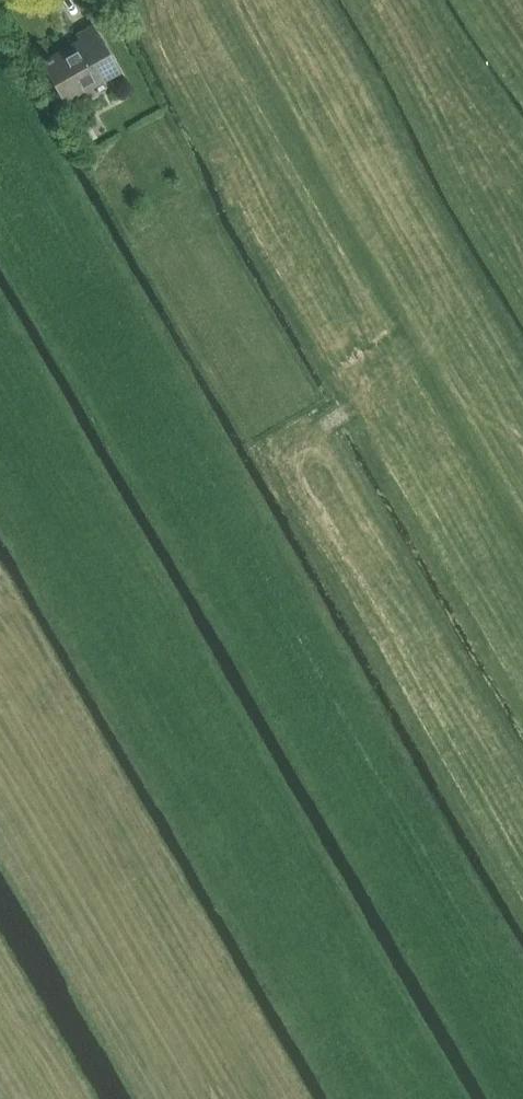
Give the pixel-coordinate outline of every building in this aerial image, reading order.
[(66,101),(118,71),(91,24),(77,32),(81,39),(43,61),(66,101)]
